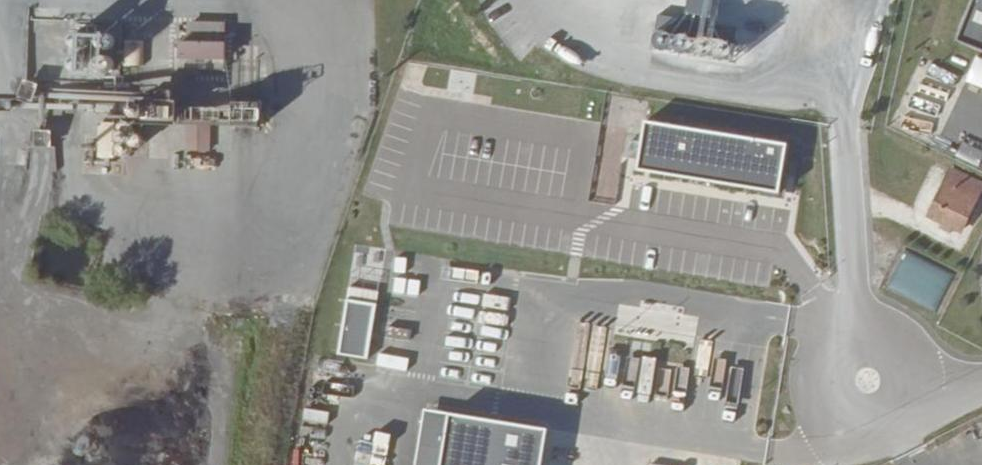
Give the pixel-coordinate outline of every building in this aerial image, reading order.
[(719,0),(680,0),(676,32),(651,29),(648,48),(713,56),(719,0)] [(958,38),(981,48),(981,0),(974,0),(958,38)] [(178,22),(179,66),(225,65),(224,21),(178,22)] [(91,31),(85,66),(110,70),(113,52),(111,51),(114,35),(91,31)] [(123,39),(122,63),(141,64),(142,40),(123,39)] [(179,125),(257,122),(256,100),(232,101),(231,82),(222,82),(221,72),(178,74),(179,125)] [(168,103),(122,101),(122,117),(167,119),(168,103)] [(114,157),(112,121),(94,121),(96,158),(114,157)] [(648,122),(641,168),(779,188),(786,142),(648,122)] [(146,124),(147,158),(171,157),(170,123),(146,124)] [(962,239),(981,200),(981,190),(950,174),(925,222),(962,239)] [(937,310),(953,272),(902,251),(887,289),(937,310)] [(339,353),(367,357),(375,303),(347,299),(339,353)] [(547,427),(424,409),(416,464),(542,464),(547,427)]
